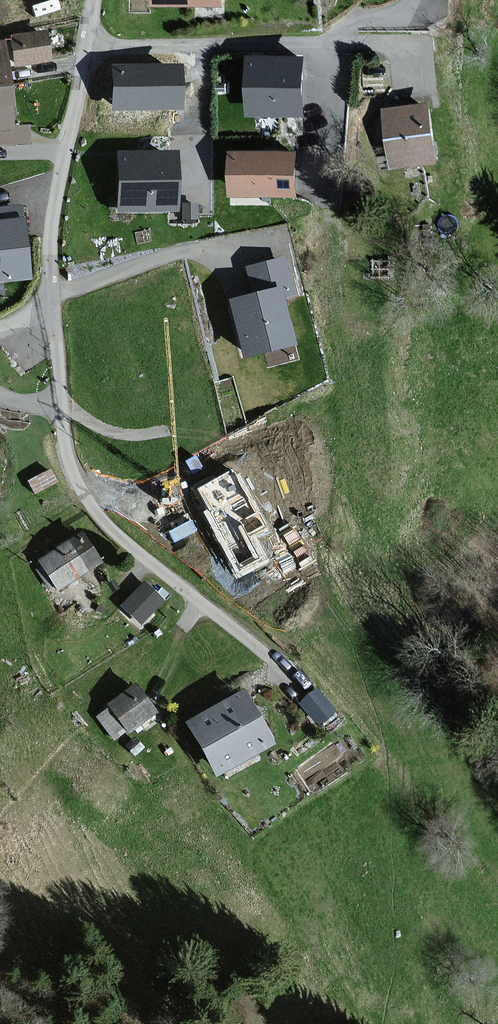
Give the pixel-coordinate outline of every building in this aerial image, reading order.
[(43,33),(10,38),(14,66),(47,62),(43,33)] [(1,44),(0,45),(0,146),(26,144),(25,129),(8,130),(1,44)] [(304,57),(248,57),(248,114),(304,114),(304,57)] [(175,68),(110,68),(110,110),(176,109),(175,68)] [(427,104),(384,110),(392,167),(435,161),(427,104)] [(296,152),(231,152),(231,194),(296,194),(296,152)] [(172,154),(116,154),(116,212),(172,211),(172,154)] [(0,209),(0,282),(27,279),(19,207),(0,209)] [(291,295),(281,259),(245,269),(252,296),(226,302),(241,358),(291,345),(279,298),(291,295)] [(262,530),(233,473),(200,489),(211,510),(206,512),(237,574),(264,561),(251,535),(262,530)] [(97,563),(78,534),(37,561),(56,590),(97,563)] [(161,601),(142,583),(121,606),(140,623),(161,601)] [(153,713),(132,686),(107,705),(127,732),(153,713)] [(332,712),(315,691),(300,704),(317,724),(332,712)] [(270,745),(241,692),(184,723),(214,777),(270,745)]
